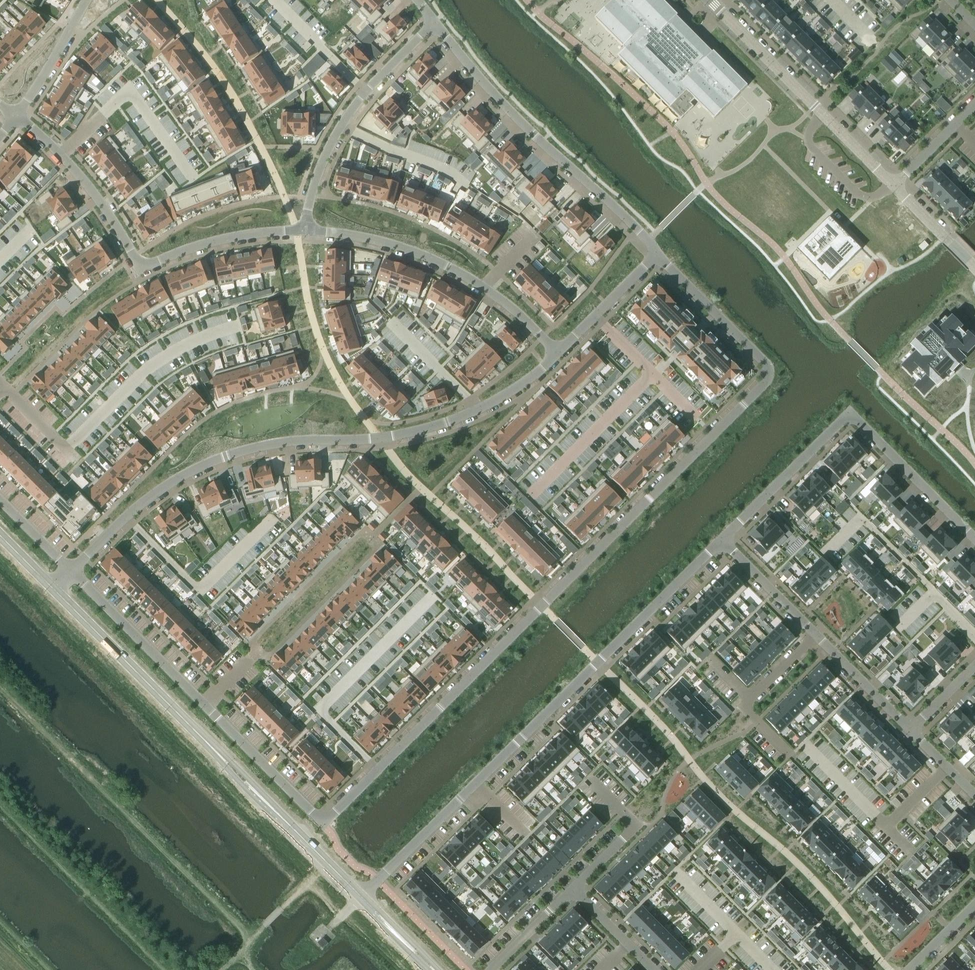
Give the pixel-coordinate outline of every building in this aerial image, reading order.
[(205,12),(211,21),(212,21),(211,21),(229,9),(229,10),(231,8),(225,0),(222,0),(205,12)] [(349,4),(351,3),(359,11),(370,0),(346,0),(349,4)] [(359,11),(367,19),(366,20),(372,26),(382,16),(377,10),(380,8),(386,2),(385,0),(370,0),(359,11)] [(595,18),(625,49),(618,56),(670,108),(681,119),(694,106),(690,103),(695,99),(714,119),(748,86),(714,51),(712,53),(706,59),(670,23),(677,17),(678,15),(663,0),(619,0),(617,2),(615,0),(613,0),(595,18)] [(740,1),(748,9),(757,0),(741,0),(740,1)] [(748,9),(755,16),(772,0),(757,0),(748,9)] [(755,16),(763,24),(780,7),(773,0),(772,0),(755,16)] [(900,12),(912,0),(895,0),(891,3),(900,12)] [(870,9),(874,6),(869,1),(866,5),(870,9)] [(141,2),(123,19),(131,28),(150,11),(149,10),(141,2)] [(811,8),(806,3),(802,6),(807,11),(811,8)] [(870,9),(875,14),(878,10),(874,6),(870,9)] [(788,15),(780,7),(763,24),(771,32),(788,15)] [(815,12),(811,8),(807,11),(812,16),(815,12)] [(229,9),(211,21),(212,21),(217,30),(235,18),(229,10),(229,9)] [(254,9),(250,13),(255,17),(258,14),(254,9)] [(150,11),(131,28),(140,37),(144,34),(143,34),(158,19),(158,20),(159,19),(150,10),(149,10),(150,11)] [(30,11),(24,18),(39,31),(45,25),(30,11)] [(258,14),(255,17),(260,22),(263,19),(258,14)] [(795,23),(788,15),(771,32),(772,32),(779,39),(795,23)] [(383,20),(373,31),(379,37),(380,35),(389,44),(397,36),(398,37),(404,32),(402,30),(403,30),(402,30),(407,25),(401,19),(401,20),(398,16),(389,25),(383,20)] [(24,18),(18,24),(33,37),(39,31),(24,18)] [(235,18),(217,30),(223,38),(223,39),(241,27),(240,27),(235,18)] [(826,23),(821,18),(818,22),(822,26),(826,23)] [(916,40),(919,37),(927,45),(944,28),(939,23),(938,24),(935,20),(932,23),(928,18),(911,35),(916,40)] [(144,34),(140,37),(148,45),(151,42),(152,42),(167,28),(158,20),(158,19),(143,34),(144,34)] [(884,21),(880,25),(885,29),(889,26),(884,21)] [(796,23),(795,23),(779,39),(786,46),(786,47),(801,32),(794,25),(796,23)] [(830,28),(826,23),(822,26),(827,31),(830,28)] [(18,24),(13,30),(27,44),(33,37),(18,24)] [(223,38),(229,48),(230,48),(229,48),(249,35),(251,34),(244,24),(240,27),(241,27),(223,39),(223,38)] [(269,25),(266,28),(270,33),(274,29),(269,25)] [(167,28),(152,42),(160,51),(175,37),(167,28)] [(944,28),(927,45),(935,53),(932,56),(937,61),(954,44),(949,40),(951,37),(948,34),(949,32),(944,28)] [(274,29),(270,33),(275,38),(279,34),(274,29)] [(13,30),(7,36),(21,50),(27,44),(13,30)] [(809,40),(801,32),(786,47),(793,55),(809,40)] [(101,34),(90,45),(106,60),(116,50),(101,34)] [(841,38),(836,34),(833,37),(837,42),(841,38)] [(249,35),(229,48),(230,48),(235,56),(255,44),(254,43),(249,35)] [(7,36),(1,42),(16,56),(21,50),(7,36)] [(114,36),(111,39),(116,44),(119,40),(114,36)] [(351,45),(342,53),(350,61),(350,62),(349,63),(354,68),(356,67),(361,72),(367,66),(366,66),(370,62),(361,53),(366,48),(355,37),(349,43),(351,45)] [(846,43),(841,38),(837,42),(842,46),(846,43)] [(119,40),(116,44),(120,49),(124,45),(119,40)] [(816,47),(809,40),(793,55),(801,62),(816,47)] [(179,41),(158,57),(165,66),(185,51),(186,51),(179,41)] [(0,43),(0,53),(10,62),(16,56),(1,42),(0,43)] [(255,44),(235,56),(242,66),(263,52),(256,42),(254,43),(255,44)] [(308,42),(302,47),(306,52),(312,46),(308,42)] [(289,44),(285,48),(290,52),(293,49),(289,44)] [(90,45),(79,55),(95,71),(106,60),(90,45)] [(824,55),(816,47),(801,62),(809,70),(824,55)] [(957,48),(940,64),(953,77),(974,57),(969,52),(967,54),(964,50),(962,52),(957,48)] [(293,49),(290,52),(294,57),(298,54),(293,49)] [(856,49),(848,57),(852,62),(861,53),(856,49)] [(185,51),(165,66),(172,75),(192,59),(186,51),(185,51)] [(888,56),(888,57),(893,62),(893,61),(898,56),(894,51),(888,56)] [(4,68),(10,62),(0,53),(0,64),(4,68)] [(131,53),(128,56),(131,60),(132,61),(136,57),(131,53)] [(318,54),(303,69),(309,79),(326,62),(318,54)] [(265,55),(244,69),(250,79),(272,65),(265,55)] [(417,65),(409,73),(418,82),(416,83),(422,89),(432,78),(427,73),(436,64),(433,61),(427,55),(422,60),(421,58),(416,64),(417,65)] [(816,78),(832,63),(824,55),(809,70),(816,78)] [(301,56),(297,60),(302,65),(305,61),(301,56)] [(136,57),(132,61),(137,66),(141,62),(136,57)] [(888,57),(881,63),(886,68),(893,62),(888,57)] [(953,77),(954,78),(957,74),(964,82),(961,85),(966,90),(974,82),(974,59),(974,57),(953,77)] [(192,59),(172,75),(179,84),(182,81),(199,68),(192,59)] [(826,86),(841,71),(832,63),(816,78),(817,78),(817,77),(826,86)] [(72,64),(64,76),(82,88),(90,76),(72,64)] [(119,65),(115,69),(118,73),(123,68),(119,65)] [(272,65),(250,79),(256,88),(278,73),(272,65)] [(199,68),(182,81),(189,89),(205,77),(199,68)] [(329,68),(319,78),(328,86),(326,87),(332,92),(333,91),(338,96),(341,92),(342,92),(347,87),(342,82),(343,82),(337,76),(337,77),(329,68)] [(115,69),(110,74),(113,77),(118,73),(115,69)] [(919,72),(912,79),(917,84),(924,77),(919,72)] [(278,73),(256,88),(262,96),(263,97),(284,82),(278,73)] [(64,76),(56,88),(74,100),(74,101),(76,102),(84,89),(82,88),(64,76)] [(434,82),(423,93),(429,98),(430,97),(438,105),(456,87),(448,79),(442,85),(439,87),(434,82)] [(101,82),(96,87),(100,91),(104,86),(101,82)] [(262,96),(262,97),(268,106),(290,92),(284,82),(263,97),(262,96)] [(395,82),(391,86),(395,91),(399,86),(395,82)] [(208,83),(187,95),(192,103),(213,91),(213,90),(208,83)] [(854,101),(852,103),(855,106),(854,108),(859,112),(879,92),(871,84),(864,91),(859,86),(849,96),(854,101)] [(456,87),(438,105),(447,114),(466,96),(460,90),(458,88),(457,87),(456,87)] [(56,88),(48,101),(67,112),(74,101),(74,100),(56,88)] [(213,91),(192,103),(197,111),(218,98),(218,99),(219,99),(214,90),(213,90),(213,91)] [(879,92),(859,112),(864,117),(865,116),(869,120),(871,118),(875,122),(885,112),(881,108),(884,104),(876,96),(879,93),(879,92)] [(925,95),(921,99),(925,103),(929,99),(925,95)] [(218,98),(197,111),(202,119),(204,118),(203,118),(204,117),(223,106),(218,99),(218,98)] [(382,108),(398,124),(406,116),(396,107),(398,106),(391,99),(382,108)] [(48,101),(40,113),(58,125),(67,112),(48,101)] [(204,117),(203,118),(204,118),(208,125),(211,124),(227,114),(223,106),(204,117)] [(382,107),(373,116),(378,121),(375,124),(381,130),(384,127),(392,134),(400,126),(398,124),(382,108),(382,107)] [(888,116),(879,125),(883,130),(881,132),(885,136),(883,137),(888,142),(908,122),(914,116),(906,108),(900,113),(895,109),(888,116)] [(939,109),(934,113),(940,119),(945,115),(939,109)] [(278,120),(278,129),(282,129),(282,136),(294,137),(294,136),(293,136),(294,115),(294,110),(282,110),(282,120),(278,120)] [(462,114),(451,124),(457,130),(458,129),(466,137),(484,119),(476,110),(470,116),(467,119),(462,114)] [(304,111),(304,115),(305,115),(304,138),(315,138),(315,130),(315,126),(316,123),(327,124),(332,115),(316,114),(316,111),(304,111)] [(208,125),(206,126),(211,134),(217,130),(232,122),(231,121),(227,114),(211,124),(208,125)] [(294,115),(293,136),(294,136),(299,136),(299,138),(304,138),(305,115),(304,115),(294,115)] [(484,119),(466,137),(475,145),(473,147),(479,152),(490,142),(484,137),(493,128),(484,119)] [(217,130),(211,134),(215,142),(224,137),(236,129),(237,130),(237,129),(232,121),(231,121),(232,122),(217,130)] [(908,122),(888,142),(893,147),(894,146),(898,149),(900,147),(905,152),(915,142),(910,137),(917,130),(908,122)] [(408,126),(404,130),(409,134),(412,131),(408,126)] [(65,129),(60,135),(65,139),(71,133),(65,129)] [(224,137),(215,142),(220,150),(222,149),(230,143),(241,137),(237,130),(236,129),(224,137)] [(404,130),(401,133),(405,138),(409,134),(404,130)] [(426,134),(423,138),(427,143),(431,139),(426,134)] [(110,137),(89,154),(98,165),(117,150),(118,150),(120,149),(110,137)] [(230,143),(222,149),(227,157),(246,145),(241,137),(230,143)] [(18,140),(10,149),(31,167),(38,158),(18,140)] [(137,145),(132,149),(136,153),(144,147),(140,141),(136,144),(137,145)] [(494,146),(484,157),(489,162),(490,161),(491,161),(485,167),(493,175),(499,169),(517,151),(517,152),(518,151),(517,150),(514,148),(509,142),(499,151),(494,146)] [(8,154),(4,158),(24,175),(31,167),(10,149),(7,153),(8,154)] [(117,150),(98,165),(107,177),(125,163),(127,162),(118,150),(117,150)] [(517,151),(499,169),(507,178),(506,179),(511,185),(522,174),(517,169),(520,166),(526,160),(517,152),(517,151)] [(0,163),(0,169),(16,183),(24,175),(4,158),(0,163)] [(956,162),(963,169),(967,166),(960,159),(956,162)] [(474,162),(469,167),(473,171),(478,166),(474,162)] [(125,163),(107,177),(117,188),(134,174),(125,163)] [(337,175),(335,183),(336,183),(335,188),(346,192),(347,192),(353,169),(353,170),(354,167),(341,164),(338,176),(337,175)] [(257,166),(246,169),(252,194),(252,195),(263,192),(257,166)] [(949,176),(940,168),(933,175),(932,173),(926,178),(928,180),(922,186),(931,195),(949,176)] [(9,191),(16,183),(0,169),(0,184),(9,191)] [(246,169),(235,172),(241,197),(252,194),(246,169)] [(346,192),(359,196),(359,195),(358,195),(364,173),(364,172),(353,170),(353,169),(347,192),(346,192)] [(364,173),(358,195),(359,195),(370,198),(376,176),(377,176),(377,173),(365,170),(364,172),(364,173)] [(49,174),(44,178),(48,182),(52,177),(49,174)] [(134,174),(117,188),(126,199),(143,186),(134,174)] [(162,175),(154,181),(163,191),(170,185),(162,175)] [(527,179),(516,189),(522,195),(523,194),(531,202),(550,183),(549,183),(547,180),(541,175),(532,184),(527,179)] [(169,200),(167,201),(175,221),(181,219),(181,218),(186,216),(195,212),(205,208),(214,205),(224,201),(233,197),(239,195),(231,176),(225,178),(169,200)] [(376,176),(370,198),(381,201),(382,201),(388,179),(377,176),(376,176)] [(957,185),(955,187),(947,179),(950,177),(949,176),(931,195),(940,203),(958,185),(957,185)] [(44,178),(39,183),(43,187),(48,182),(44,178)] [(381,201),(381,202),(394,205),(400,182),(388,179),(382,201),(381,201)] [(408,183),(398,206),(408,210),(416,191),(417,191),(419,187),(408,183)] [(550,183),(531,202),(540,210),(538,212),(544,217),(554,207),(549,202),(558,193),(550,184),(550,183)] [(966,193),(958,185),(940,203),(948,211),(947,212),(948,212),(966,193)] [(145,188),(140,192),(143,196),(149,192),(145,188)] [(33,189),(29,194),(32,197),(37,193),(33,189)] [(49,191),(37,200),(42,207),(47,203),(54,212),(71,200),(72,200),(71,199),(68,195),(64,189),(53,197),(49,191)] [(416,191),(408,210),(409,211),(418,214),(418,215),(426,195),(417,191),(416,191)] [(418,214),(418,215),(429,219),(428,219),(436,199),(437,200),(439,195),(428,191),(426,195),(418,215),(418,214)] [(140,192),(135,197),(138,200),(143,196),(140,192)] [(502,199),(494,192),(488,198),(497,204),(502,199)] [(966,193),(948,212),(956,221),(962,215),(964,216),(969,211),(968,210),(972,205),(964,196),(967,194),(966,193)] [(29,194),(24,198),(28,202),(32,197),(29,194)] [(132,199),(127,203),(130,207),(135,203),(132,199)] [(436,199),(428,219),(429,219),(439,223),(447,204),(437,200),(436,199)] [(54,212),(52,213),(59,223),(56,225),(61,232),(73,223),(68,217),(72,214),(78,209),(71,200),(54,212)] [(161,203),(152,209),(164,228),(174,222),(161,203)] [(456,205),(443,225),(453,231),(464,213),(464,214),(466,212),(456,205)] [(563,209),(552,219),(558,225),(561,222),(569,230),(586,214),(585,214),(577,205),(571,211),(568,214),(563,209)] [(11,209),(8,212),(13,217),(16,214),(11,209)] [(152,209),(142,215),(143,217),(144,217),(155,234),(164,228),(152,209)] [(8,212),(4,216),(9,221),(13,217),(8,212)] [(464,213),(453,231),(462,236),(462,237),(473,219),(464,214),(464,213)] [(569,230),(567,232),(576,240),(574,242),(580,247),(591,237),(586,232),(595,222),(589,217),(587,214),(586,213),(585,214),(586,214),(569,230)] [(473,219),(462,237),(471,242),(485,221),(475,215),(473,219)] [(143,217),(134,223),(146,241),(156,235),(155,234),(144,217),(143,217)] [(829,217),(797,249),(829,282),(862,249),(829,217)] [(485,221),(471,242),(480,248),(494,227),(485,221)] [(542,225),(538,229),(542,233),(546,229),(542,225)] [(480,248),(479,249),(489,255),(503,233),(494,227),(480,248)] [(591,240),(581,251),(586,256),(588,255),(597,263),(605,255),(605,256),(605,255),(606,257),(611,251),(610,250),(615,245),(609,239),(606,236),(596,245),(591,240)] [(102,238),(93,244),(107,265),(107,266),(117,260),(102,238)] [(540,241),(536,246),(541,251),(545,247),(540,241)] [(925,241),(919,246),(923,251),(929,245),(925,241)] [(93,244),(83,251),(85,253),(85,252),(98,271),(107,266),(107,265),(93,244)] [(272,249),(257,252),(261,274),(276,271),(272,249)] [(72,251),(62,258),(66,263),(80,284),(89,277),(76,258),(77,258),(75,256),(72,251)] [(326,263),(326,264),(351,264),(352,252),(338,251),(334,251),(326,251),(326,263)] [(77,258),(76,258),(89,277),(98,272),(98,271),(85,252),(85,253),(77,258)] [(257,252),(243,255),(247,276),(248,276),(261,274),(257,252)] [(551,252),(548,255),(552,260),(556,256),(551,252)] [(243,255),(229,257),(233,281),(234,281),(248,278),(248,276),(247,276),(243,255)] [(556,256),(552,260),(557,264),(560,261),(556,256)] [(33,257),(28,262),(32,265),(37,260),(33,257)] [(229,257),(214,260),(219,286),(234,283),(234,281),(233,281),(229,257)] [(207,261),(196,265),(196,266),(197,266),(205,290),(216,286),(207,261)] [(385,261),(378,280),(388,284),(389,284),(396,264),(395,264),(385,261)] [(28,262),(24,266),(27,270),(32,265),(28,262)] [(326,264),(326,276),(349,276),(349,277),(351,277),(351,264),(326,264)] [(388,284),(387,288),(397,292),(406,268),(406,267),(395,264),(396,264),(389,284),(388,284)] [(532,264),(515,281),(523,288),(523,289),(540,272),(539,272),(532,264)] [(196,266),(186,270),(195,293),(205,290),(197,266),(196,266)] [(566,267),(563,270),(568,275),(571,271),(566,267)] [(406,268),(397,292),(407,296),(416,271),(406,268)] [(44,277),(63,296),(68,291),(65,288),(68,285),(61,279),(61,278),(60,277),(52,269),(44,277)] [(186,270),(176,273),(185,297),(195,293),(186,270)] [(540,272),(523,289),(531,296),(549,278),(541,270),(539,272),(540,272)] [(416,271),(407,296),(418,299),(427,275),(416,271)] [(571,271),(568,275),(572,280),(576,276),(571,271)] [(18,272),(13,277),(17,280),(21,276),(18,272)] [(176,273),(166,277),(175,301),(185,297),(176,273)] [(42,275),(34,283),(37,287),(38,286),(52,301),(55,298),(58,301),(63,296),(44,277),(42,275)] [(325,287),(325,288),(349,288),(349,277),(349,276),(326,276),(325,287)] [(13,277),(8,282),(12,285),(17,280),(13,277)] [(549,278),(531,296),(539,304),(553,289),(554,290),(557,286),(549,278)] [(579,279),(575,283),(580,287),(583,284),(579,279)] [(150,286),(149,286),(162,308),(172,302),(159,281),(150,286)] [(439,281),(428,298),(437,304),(448,287),(439,281)] [(30,294),(45,309),(52,301),(38,286),(37,287),(30,294)] [(149,286),(139,292),(140,292),(153,314),(162,308),(149,286),(150,286),(149,286)] [(325,287),(324,300),(351,301),(351,288),(349,288),(325,288),(325,287)] [(437,304),(434,308),(444,314),(457,292),(448,287),(437,304)] [(633,312),(631,314),(632,314),(632,315),(639,322),(640,323),(640,322),(650,331),(649,332),(655,338),(658,341),(659,340),(670,352),(675,347),(682,354),(677,359),(689,370),(688,371),(697,380),(698,379),(706,388),(706,389),(715,398),(715,397),(716,398),(718,396),(725,389),(725,388),(731,383),(732,383),(741,374),(740,373),(741,372),(732,363),(731,363),(722,354),(722,353),(719,350),(718,350),(715,347),(715,346),(706,337),(705,337),(702,334),(700,336),(693,329),(695,327),(674,307),(675,306),(666,297),(666,296),(659,289),(658,288),(657,289),(657,288),(656,288),(655,287),(643,300),(643,301),(641,304),(640,304),(639,305),(637,305),(634,308),(634,310),(633,311),(633,312)] [(553,289),(539,304),(542,308),(541,309),(545,313),(561,297),(554,290),(553,289)] [(27,290),(19,298),(22,302),(37,316),(45,309),(30,294),(27,290)] [(139,292),(131,297),(141,315),(143,320),(153,314),(140,292),(139,292)] [(457,292),(444,314),(453,320),(467,298),(466,298),(457,292)] [(377,296),(373,300),(378,304),(381,301),(377,296)] [(131,297),(121,303),(132,321),(132,320),(141,315),(131,297)] [(453,320),(450,325),(459,331),(463,326),(477,303),(467,297),(466,298),(467,298),(453,320)] [(561,297),(545,313),(553,321),(559,315),(562,312),(569,305),(561,297)] [(230,298),(222,301),(224,307),(232,305),(231,304),(230,301),(230,298)] [(381,301),(378,304),(383,309),(386,306),(381,301)] [(15,309),(29,324),(37,316),(22,302),(15,309)] [(279,302),(254,309),(258,321),(282,314),(279,302)] [(121,303),(112,309),(125,331),(135,325),(132,320),(132,321),(121,303)] [(369,303),(366,306),(371,311),(374,308),(369,303)] [(351,305),(327,313),(327,314),(330,324),(355,316),(351,305)] [(394,306),(389,311),(393,315),(397,310),(394,306)] [(6,315),(5,315),(22,331),(29,324),(15,309),(13,307),(6,315)] [(899,362),(945,409),(969,385),(974,390),(974,328),(954,307),(899,362)] [(374,308),(371,311),(375,316),(379,312),(374,308)] [(0,317),(0,325),(14,339),(22,331),(5,315),(6,315),(4,313),(0,317)] [(282,314),(258,321),(261,333),(286,326),(284,318),(283,315),(283,313),(282,314)] [(474,314),(468,324),(473,327),(479,317),(474,314)] [(355,316),(330,324),(334,334),(358,326),(355,316)] [(423,316),(419,319),(424,324),(427,321),(423,316)] [(95,318),(90,323),(107,340),(115,332),(109,326),(109,325),(107,324),(101,318),(97,321),(95,318)] [(381,319),(376,324),(379,328),(384,323),(381,319)] [(427,321),(424,324),(429,329),(432,325),(427,321)] [(90,323),(85,328),(88,330),(85,333),(100,348),(107,340),(90,323)] [(9,349),(14,345),(11,342),(14,339),(0,325),(0,340),(9,349)] [(504,325),(495,334),(503,342),(502,343),(507,348),(508,347),(513,352),(517,349),(523,343),(518,338),(512,332),(512,333),(504,325)] [(334,334),(333,334),(337,345),(359,338),(361,337),(358,326),(334,334)] [(374,330),(371,334),(375,338),(379,335),(374,330)] [(438,332),(435,335),(440,340),(443,336),(438,332)] [(85,333),(77,341),(92,356),(100,348),(85,333)] [(443,336),(440,340),(444,344),(448,341),(443,336)] [(359,338),(337,345),(341,355),(363,348),(359,338)] [(2,352),(4,354),(9,349),(0,340),(0,353),(2,352)] [(77,341),(70,349),(84,363),(85,363),(92,356),(77,341)] [(381,342),(378,346),(383,350),(386,347),(381,342)] [(484,342),(476,350),(494,368),(501,360),(484,342)] [(455,345),(452,349),(457,353),(460,350),(455,345)] [(386,347),(383,350),(387,355),(391,352),(386,347)] [(580,355),(580,356),(596,372),(596,373),(598,374),(606,366),(588,348),(580,355)] [(70,349),(62,356),(78,372),(86,364),(85,363),(84,363),(70,349)] [(476,350),(468,357),(486,375),(494,368),(476,350)] [(127,351),(123,356),(126,359),(131,354),(127,351)] [(294,351),(282,354),(289,379),(301,375),(299,370),(303,368),(301,360),(297,361),(294,351)] [(364,353),(347,370),(355,377),(355,378),(372,361),(364,353)] [(282,354),(270,357),(277,382),(289,379),(282,354)] [(62,356),(54,364),(69,378),(69,379),(70,380),(78,372),(62,356)] [(123,356),(118,360),(121,364),(126,359),(123,356)] [(580,356),(572,363),(589,380),(596,373),(596,372),(580,356)] [(270,357),(259,361),(266,385),(277,382),(270,357)] [(397,357),(393,361),(398,366),(401,362),(397,357)] [(468,357),(460,365),(463,369),(464,368),(478,383),(479,383),(486,376),(486,375),(468,357)] [(453,358),(448,363),(452,366),(457,361),(453,358)] [(259,361),(247,364),(254,388),(255,388),(266,385),(259,361)] [(355,377),(354,378),(363,386),(363,385),(379,369),(372,361),(355,378),(355,377)] [(401,362),(398,366),(403,370),(406,367),(401,362)] [(565,371),(583,389),(591,381),(589,380),(572,363),(572,364),(565,371)] [(54,364),(47,371),(61,386),(69,379),(69,378),(54,364)] [(247,364),(236,367),(243,392),(242,392),(255,389),(255,388),(254,388),(247,364)] [(112,366),(107,371),(111,374),(115,370),(112,366)] [(236,367),(224,370),(231,395),(242,392),(243,392),(236,367)] [(379,369),(363,385),(363,386),(371,393),(387,377),(389,375),(381,367),(379,369)] [(463,369),(456,376),(471,391),(479,383),(478,383),(464,368),(463,369)] [(224,370),(212,374),(219,398),(231,395),(224,370)] [(41,371),(36,376),(54,394),(61,386),(47,371),(44,374),(41,371)] [(107,371),(103,376),(106,379),(111,374),(107,371)] [(561,375),(557,379),(575,397),(583,389),(565,371),(564,371),(563,371),(561,374),(561,375),(560,375),(561,375)] [(412,373),(409,376),(413,381),(417,377),(412,373)] [(34,384),(31,387),(38,394),(39,395),(46,402),(54,394),(36,376),(31,381),(34,384)] [(387,377),(371,393),(378,400),(378,401),(395,384),(394,384),(387,377)] [(417,377),(413,381),(418,386),(421,382),(417,377)] [(557,379),(549,387),(567,405),(575,397),(557,379)] [(97,382),(92,386),(96,390),(100,385),(97,382)] [(378,400),(377,401),(385,409),(404,390),(396,382),(394,384),(395,384),(378,401),(378,400)] [(92,386),(87,391),(91,394),(96,390),(92,386)] [(191,387),(183,394),(199,414),(200,413),(208,406),(191,387)] [(157,389),(152,393),(156,397),(161,392),(157,389)] [(404,390),(385,409),(393,417),(397,414),(400,410),(405,405),(412,398),(404,390)] [(431,394),(420,398),(424,410),(435,407),(443,404),(449,402),(446,394),(444,390),(438,392),(437,390),(430,393),(431,394)] [(152,393),(148,398),(151,402),(156,397),(152,393)] [(543,393),(535,401),(553,419),(561,411),(543,393)] [(183,394),(174,402),(191,421),(191,422),(200,414),(200,413),(199,414),(183,394)] [(82,397),(77,402),(80,405),(85,400),(82,397)] [(531,405),(527,408),(545,427),(553,419),(535,401),(531,405)] [(646,410),(643,413),(648,417),(650,414),(659,406),(655,401),(646,410)] [(77,402),(72,406),(76,410),(80,405),(77,402)] [(174,402),(166,409),(183,428),(191,421),(174,402)] [(142,404),(137,409),(140,412),(145,407),(142,404)] [(400,410),(397,414),(402,419),(411,410),(405,405),(400,410)] [(527,408),(520,416),(538,434),(545,427),(527,408)] [(69,409),(64,414),(68,417),(73,413),(69,409)] [(137,409),(132,413),(136,417),(140,412),(137,409)] [(166,409),(158,416),(161,420),(162,420),(175,435),(183,428),(166,409)] [(519,417),(512,424),(527,439),(526,439),(530,442),(538,434),(520,416),(519,417)] [(667,419),(658,428),(677,446),(685,437),(679,431),(679,430),(677,428),(676,429),(667,419)] [(154,426),(153,427),(167,442),(175,435),(162,420),(161,420),(154,426)] [(151,423),(142,431),(159,450),(167,442),(153,427),(154,426),(151,423)] [(505,431),(504,431),(519,446),(520,446),(526,439),(527,439),(512,424),(505,431)] [(631,424),(627,429),(631,433),(632,433),(636,429),(631,424)] [(117,428),(114,432),(119,436),(122,433),(117,428)] [(658,428),(650,436),(652,438),(652,437),(668,454),(677,446),(658,428)] [(503,429),(495,438),(496,439),(497,439),(515,457),(523,449),(520,446),(519,446),(504,431),(505,431),(503,430),(503,429)] [(114,432),(111,435),(115,440),(119,436),(114,432)] [(652,438),(644,445),(660,462),(665,457),(665,458),(668,454),(652,437),(652,438)] [(842,446),(842,447),(859,464),(860,464),(868,455),(851,438),(845,443),(842,446)] [(489,446),(489,447),(495,453),(495,454),(497,456),(497,455),(507,465),(515,457),(497,439),(496,439),(493,443),(492,443),(490,445),(489,446)] [(0,447),(0,458),(11,447),(5,441),(0,447)] [(105,441),(101,444),(106,449),(109,446),(105,441)] [(131,448),(130,448),(146,464),(147,464),(153,457),(137,441),(131,448)] [(615,441),(611,445),(615,449),(620,445),(615,441)] [(101,444),(98,448),(103,453),(106,449),(101,444)] [(636,453),(652,470),(653,470),(652,470),(660,462),(644,445),(636,453)] [(129,446),(122,453),(140,470),(140,471),(147,464),(146,464),(130,448),(131,448),(129,446)] [(0,458),(0,464),(3,467),(17,453),(16,453),(11,447),(0,458)] [(838,450),(833,455),(849,471),(852,475),(861,466),(860,464),(859,464),(842,447),(838,450)] [(634,451),(626,460),(644,478),(645,477),(646,477),(648,475),(648,474),(652,470),(636,453),(634,451)] [(17,453),(3,467),(9,473),(23,459),(17,453)] [(122,453),(116,460),(119,463),(133,477),(140,471),(140,470),(122,453)] [(92,454),(89,457),(93,462),(97,458),(92,454)] [(825,464),(832,472),(828,476),(836,484),(849,471),(833,455),(825,464)] [(89,457),(85,461),(90,465),(93,462),(89,457)] [(353,467),(344,476),(353,485),(371,467),(370,467),(362,458),(358,462),(357,461),(351,466),(353,467)] [(23,459),(9,473),(15,479),(29,465),(23,459)] [(626,460),(618,468),(636,486),(644,478),(626,460)] [(321,461),(308,461),(308,462),(309,462),(310,487),(322,487),(322,489),(330,488),(329,473),(322,474),(321,461)] [(297,475),(290,475),(290,490),(298,490),(298,488),(310,487),(309,462),(308,462),(296,462),(297,475)] [(113,469),(127,483),(133,477),(119,463),(113,469)] [(592,464),(588,468),(592,473),(596,469),(592,464)] [(29,465),(15,479),(21,485),(35,471),(29,465)] [(79,466),(76,470),(80,475),(84,471),(79,466)] [(259,469),(258,469),(264,494),(266,500),(277,497),(276,493),(284,491),(280,477),(273,478),(270,466),(259,469)] [(371,467),(353,485),(361,494),(379,476),(380,475),(371,466),(370,467),(371,467)] [(869,466),(865,470),(871,476),(875,472),(869,466)] [(112,467),(105,474),(121,489),(120,490),(121,490),(128,483),(127,483),(113,469),(112,467)] [(470,467),(452,485),(453,486),(460,493),(478,475),(470,467)] [(249,484),(242,486),(246,500),(253,499),(253,497),(264,494),(258,469),(259,469),(259,468),(246,471),(249,484)] [(618,468),(610,476),(629,496),(638,487),(636,486),(618,468)] [(76,470),(72,473),(77,478),(80,475),(76,470)] [(865,470),(861,474),(867,480),(871,476),(865,470)] [(35,471),(21,485),(27,491),(41,477),(35,471)] [(810,478),(806,482),(822,498),(822,497),(836,484),(828,476),(823,481),(815,473),(815,474),(810,478)] [(99,480),(114,496),(120,490),(121,489),(105,474),(99,480)] [(478,475),(460,493),(460,494),(467,501),(468,501),(486,483),(478,475)] [(877,484),(870,490),(879,499),(894,484),(895,484),(886,475),(879,482),(878,481),(876,483),(877,484)] [(379,476),(361,494),(369,502),(371,500),(387,484),(379,476)] [(41,477),(27,491),(33,497),(47,483),(41,477)] [(97,478),(91,485),(108,502),(114,496),(99,480),(97,478)] [(857,479),(853,483),(854,484),(858,489),(862,484),(858,480),(857,479)] [(221,480),(209,486),(209,487),(210,486),(221,509),(231,505),(232,506),(239,503),(233,489),(226,492),(221,480)] [(510,481),(505,485),(510,490),(514,485),(510,481)] [(604,482),(595,490),(614,509),(614,508),(622,500),(604,482)] [(803,485),(797,491),(798,491),(798,490),(817,509),(821,513),(829,506),(825,501),(826,501),(822,497),(822,498),(806,482),(803,485)] [(47,483),(33,497),(39,502),(53,489),(47,483)] [(486,483),(468,501),(475,508),(475,509),(493,490),(486,483)] [(70,484),(66,488),(73,495),(77,490),(70,484)] [(387,484),(371,500),(378,508),(379,508),(395,492),(395,491),(387,484)] [(894,484),(879,499),(892,513),(900,505),(895,500),(903,493),(895,484),(894,484)] [(91,485),(84,491),(101,509),(108,502),(91,485)] [(204,503),(197,506),(204,520),(211,516),(210,514),(221,509),(210,486),(209,487),(198,492),(204,503)] [(53,489),(39,502),(45,508),(59,495),(53,489)] [(338,490),(335,493),(340,498),(343,495),(338,490)] [(493,490),(475,509),(476,510),(478,512),(479,512),(479,513),(480,513),(483,516),(501,498),(493,490)] [(595,490),(587,499),(605,517),(606,516),(607,516),(610,514),(610,513),(614,509),(595,490)] [(798,491),(789,499),(797,507),(792,512),(800,520),(805,515),(808,518),(817,509),(798,490),(798,491)] [(378,508),(377,509),(386,518),(404,500),(395,491),(395,492),(379,508),(378,508)] [(45,508),(43,509),(51,517),(50,518),(51,518),(55,523),(56,523),(57,523),(63,529),(63,530),(66,533),(69,536),(72,539),(73,538),(79,532),(82,528),(90,520),(94,517),(98,512),(99,512),(80,493),(72,501),(67,495),(63,498),(59,495),(45,508)] [(325,495),(320,500),(324,504),(329,499),(325,495)] [(343,495),(340,498),(344,503),(348,499),(343,495)] [(560,495),(556,500),(560,504),(565,500),(560,495)] [(854,497),(850,501),(855,507),(859,503),(854,497)] [(501,498),(483,516),(490,524),(491,524),(509,506),(501,498)] [(587,499),(579,507),(597,525),(605,517),(587,499)] [(900,505),(892,513),(896,517),(893,521),(902,530),(921,511),(913,502),(912,502),(904,509),(900,505)] [(317,503),(313,508),(316,511),(321,506),(317,503)] [(532,503),(527,507),(532,512),(536,507),(532,503)] [(341,505),(333,513),(336,517),(336,516),(354,534),(359,529),(356,526),(359,523),(341,505)] [(409,505),(391,523),(400,533),(402,531),(401,531),(418,514),(418,515),(419,514),(409,505)] [(166,514),(181,534),(190,527),(191,529),(198,524),(189,512),(183,517),(176,506),(166,514)] [(355,506),(351,510),(356,515),(360,511),(355,506)] [(579,507),(571,515),(589,533),(590,533),(591,533),(593,530),(593,529),(594,529),(593,528),(597,525),(579,507)] [(313,508),(308,512),(311,516),(316,511),(313,508)] [(244,509),(236,512),(240,523),(248,520),(244,509)] [(360,511),(356,515),(361,519),(364,516),(360,511)] [(921,511),(902,530),(911,539),(914,535),(919,540),(926,532),(922,528),(930,520),(929,519),(921,511)] [(332,512),(324,519),(329,524),(343,539),(346,536),(349,539),(354,534),(336,516),(336,517),(333,513),(332,512)] [(515,512),(497,530),(498,531),(505,538),(523,520),(515,512)] [(166,513),(155,521),(163,531),(157,535),(166,547),(172,543),(171,541),(181,534),(166,514),(166,513)] [(418,514),(401,531),(402,531),(409,539),(426,522),(418,515),(418,514)] [(571,515),(563,523),(581,541),(589,533),(571,515)] [(302,518),(297,523),(301,526),(305,522),(302,518)] [(547,518),(543,523),(547,527),(551,523),(547,518)] [(875,518),(871,522),(877,528),(881,524),(875,518)] [(287,519),(283,523),(287,527),(291,523),(287,519)] [(769,519),(760,527),(776,543),(790,530),(782,522),(777,526),(769,519)] [(523,520),(505,538),(512,545),(513,546),(531,528),(523,520)] [(426,522),(409,539),(417,547),(418,547),(434,530),(426,522)] [(297,523),(293,528),(296,531),(301,526),(297,523)] [(372,523),(368,526),(373,531),(377,528),(372,523)] [(329,524),(321,532),(336,546),(343,539),(329,524)] [(760,527),(751,536),(758,543),(758,544),(759,545),(754,549),(762,557),(776,543),(760,527)] [(512,545),(511,547),(519,556),(521,554),(520,554),(538,535),(531,528),(513,546),(512,545)] [(926,532),(919,540),(923,544),(920,547),(929,556),(948,537),(944,534),(939,529),(931,536),(926,532)] [(417,547),(416,548),(424,557),(442,539),(442,538),(434,530),(418,547),(417,547)] [(314,539),(313,539),(328,554),(336,546),(321,532),(314,539)] [(287,533),(282,538),(285,542),(290,537),(287,533)] [(382,533),(378,537),(383,542),(387,538),(382,533)] [(136,535),(132,539),(137,544),(141,540),(136,535)] [(310,535),(302,544),(306,547),(320,561),(328,554),(313,539),(314,539),(310,535)] [(538,535),(520,554),(521,554),(528,561),(546,543),(538,535)] [(800,536),(796,540),(801,545),(805,541),(800,536)] [(875,537),(871,541),(876,545),(880,542),(875,537)] [(948,537),(929,556),(937,565),(957,546),(951,541),(948,537)] [(282,538),(277,543),(281,546),(285,542),(282,538)] [(442,539),(424,557),(433,565),(434,564),(434,563),(450,547),(451,547),(442,538),(442,539)] [(141,540),(137,544),(142,548),(145,545),(141,540)] [(880,542),(876,545),(881,550),(884,547),(880,542)] [(213,543),(207,547),(211,552),(216,548),(213,543)] [(546,543),(528,561),(535,568),(535,569),(550,554),(551,554),(554,551),(546,543)] [(394,545),(390,549),(395,553),(398,550),(394,545)] [(902,545),(898,549),(903,555),(908,551),(902,545)] [(859,546),(841,564),(849,572),(866,556),(868,554),(859,546)] [(306,547),(298,554),(313,569),(320,561),(306,547)] [(450,547),(434,563),(434,564),(442,572),(459,555),(458,555),(451,547),(450,547)] [(805,547),(800,551),(803,555),(808,550),(805,547)] [(115,549),(100,564),(108,573),(124,557),(123,557),(115,549)] [(271,549),(267,553),(270,557),(275,552),(271,549)] [(151,550),(147,554),(152,559),(156,555),(151,550)] [(380,551),(376,556),(393,573),(395,575),(403,567),(395,558),(393,557),(387,550),(383,554),(380,551)] [(398,550),(395,553),(399,558),(403,555),(398,550)] [(550,554),(535,569),(536,569),(536,570),(538,573),(539,573),(543,577),(546,575),(550,570),(550,571),(552,569),(552,568),(558,562),(562,559),(554,551),(551,554),(550,554)] [(800,551),(795,556),(799,560),(803,555),(800,551)] [(866,556),(849,572),(857,580),(872,565),(874,564),(873,563),(877,560),(870,552),(868,554),(866,556)] [(124,557),(108,573),(111,576),(113,575),(117,579),(131,565),(135,561),(126,553),(123,557),(124,557)] [(267,553),(262,558),(265,562),(270,557),(267,553)] [(890,553),(887,556),(891,561),(895,557),(890,553)] [(291,562),(306,578),(314,570),(313,569),(298,554),(291,562)] [(156,555),(152,559),(157,563),(160,560),(156,555)] [(956,564),(946,574),(955,583),(957,581),(956,581),(974,564),(973,563),(965,555),(956,564)] [(376,556),(371,560),(374,563),(371,566),(386,581),(386,580),(393,573),(376,556)] [(822,557),(814,565),(828,580),(837,572),(834,570),(822,557)] [(895,557),(891,561),(896,566),(900,562),(895,557)] [(288,558),(280,566),(299,585),(306,578),(291,562),(288,558)] [(942,570),(946,574),(956,564),(952,559),(942,570)] [(464,560),(449,575),(457,583),(472,569),(464,561),(464,560)] [(410,561),(406,565),(411,570),(414,566),(410,561)] [(789,562),(785,567),(788,570),(793,565),(789,562)] [(956,581),(957,581),(965,590),(974,580),(974,565),(973,563),(974,564),(956,581)] [(256,564),(251,569),(255,572),(260,567),(256,564)] [(921,564),(917,568),(922,574),(926,570),(921,564)] [(131,565),(117,579),(124,587),(139,572),(138,572),(131,565)] [(807,573),(806,573),(821,588),(828,580),(814,565),(807,573)] [(872,565),(857,580),(864,587),(879,573),(872,565)] [(166,566),(163,569),(168,574),(171,571),(166,566)] [(280,566),(272,574),(290,592),(291,593),(299,585),(280,566)] [(371,566),(363,574),(380,590),(388,582),(386,580),(386,581),(371,566)] [(414,566),(411,570),(416,574),(419,571),(414,566)] [(785,567),(780,571),(783,575),(788,570),(785,567)] [(906,568),(902,572),(907,576),(910,573),(906,568)] [(251,569),(247,573),(250,577),(255,572),(251,569)] [(457,583),(455,584),(463,593),(464,593),(480,577),(472,569),(457,583)] [(139,572),(124,587),(132,595),(146,580),(147,580),(148,578),(140,570),(138,572),(139,572)] [(171,571),(168,574),(172,579),(176,575),(171,571)] [(724,575),(720,578),(739,597),(747,589),(729,571),(724,575)] [(805,571),(797,579),(804,586),(813,595),(821,588),(806,573),(807,573),(805,571)] [(864,587),(863,589),(870,597),(887,581),(879,573),(864,587)] [(910,573),(907,576),(911,581),(915,578),(910,573)] [(272,574),(264,582),(282,600),(290,592),(272,574)] [(363,574),(356,581),(370,596),(372,598),(380,590),(363,574)] [(887,581),(870,597),(879,605),(880,603),(896,587),(899,584),(891,576),(887,581)] [(463,593),(462,594),(470,603),(488,585),(488,584),(480,577),(464,593),(463,593)] [(717,582),(713,587),(713,586),(728,601),(727,602),(731,605),(739,597),(720,578),(717,582)] [(241,579),(236,584),(240,587),(244,583),(241,579)] [(797,579),(789,587),(805,603),(813,595),(804,586),(797,579)] [(146,580),(132,595),(139,602),(154,588),(154,587),(147,580),(146,580)] [(181,581),(178,585),(183,589),(186,586),(181,581)] [(356,581),(348,589),(363,604),(370,596),(356,581)] [(410,581),(406,586),(409,589),(414,585),(410,581)] [(429,581),(425,584),(430,589),(434,585),(429,581)] [(264,582),(256,590),(260,593),(275,607),(282,600),(264,582)] [(139,602),(139,603),(147,610),(165,592),(157,584),(154,587),(154,588),(139,602)] [(236,584),(231,589),(235,592),(240,587),(236,584)] [(488,585),(470,603),(479,611),(497,593),(488,584),(488,585)] [(434,585),(430,589),(435,593),(438,590),(434,585)] [(941,585),(937,589),(943,594),(947,590),(941,585)] [(186,586),(183,589),(187,594),(191,591),(186,586)] [(406,586),(401,590),(405,594),(409,589),(406,586)] [(713,587),(705,594),(720,609),(720,608),(727,602),(728,601),(713,586),(713,587)] [(896,587),(880,603),(888,611),(904,595),(896,587)] [(341,596),(340,597),(355,611),(363,604),(348,589),(341,596)] [(947,590),(943,594),(948,600),(952,596),(947,590)] [(165,592),(147,610),(154,618),(171,601),(173,600),(165,592)] [(260,593),(252,600),(267,615),(275,607),(260,593)] [(497,593),(479,611),(487,619),(505,601),(497,593)] [(225,594),(221,599),(224,603),(229,598),(225,594)] [(698,601),(698,602),(716,620),(724,612),(720,608),(720,609),(705,594),(698,601)] [(339,595),(332,603),(347,619),(349,621),(357,613),(355,611),(340,597),(341,596),(339,595)] [(197,596),(193,600),(198,605),(202,601),(201,601),(197,596)] [(395,596),(390,601),(394,604),(399,600),(395,596)] [(221,599),(216,604),(220,607),(224,603),(221,599)] [(448,599),(444,603),(449,608),(452,604),(448,599)] [(252,600),(245,608),(259,622),(267,615),(252,600)] [(171,601),(154,618),(162,626),(162,625),(179,609),(178,608),(171,601)] [(202,601),(198,605),(203,609),(206,606),(202,601)] [(390,601),(386,606),(389,609),(394,604),(390,601)] [(505,601),(487,619),(495,628),(499,625),(513,610),(505,601)] [(698,601),(690,609),(708,627),(716,620),(698,602),(698,601)] [(332,603),(324,611),(340,627),(347,619),(332,603)] [(452,604),(449,608),(454,612),(457,609),(452,604)] [(179,609),(162,625),(170,633),(188,615),(180,607),(178,608),(179,609)] [(245,608),(237,616),(254,633),(259,628),(256,625),(259,622),(245,608)] [(687,611),(682,617),(700,635),(708,627),(690,609),(688,611),(687,611)] [(324,611),(316,619),(317,620),(317,619),(332,634),(340,627),(324,611)] [(967,611),(963,615),(969,621),(973,617),(967,611)] [(212,612),(209,615),(213,620),(217,616),(212,612)] [(380,612),(375,616),(379,620),(383,615),(380,612)] [(188,615),(170,633),(178,641),(194,624),(196,623),(188,615)] [(444,615),(439,620),(443,623),(448,618),(444,615)] [(879,615),(871,623),(885,638),(886,637),(893,630),(882,618),(879,615)] [(217,616),(213,620),(218,625),(221,621),(217,616)] [(237,616),(229,623),(236,630),(237,632),(237,631),(244,638),(247,635),(250,638),(254,633),(237,616)] [(375,616),(370,621),(374,625),(379,620),(375,616)] [(464,616),(461,619),(466,624),(469,621),(464,616)] [(682,617),(675,624),(693,643),(700,635),(682,617)] [(317,620),(310,627),(324,642),(332,634),(317,619),(317,620)] [(469,621),(466,624),(470,629),(474,625),(469,621)] [(436,623),(431,628),(435,631),(439,627),(436,623)] [(871,623),(863,631),(879,647),(887,639),(886,637),(885,638),(871,623)] [(194,624),(178,641),(185,648),(200,633),(200,634),(202,632),(194,624)] [(675,624),(667,632),(685,651),(693,643),(675,624)] [(781,624),(774,631),(788,645),(795,638),(781,624)] [(461,625),(453,634),(456,637),(471,652),(479,643),(461,625)] [(227,627),(224,630),(229,635),(232,632),(227,627)] [(310,627),(302,635),(317,649),(324,642),(310,627)] [(365,627),(360,632),(363,635),(368,630),(365,627)] [(929,627),(923,633),(927,637),(933,631),(929,627)] [(431,628),(427,633),(430,636),(435,631),(431,628)] [(477,629),(474,632),(478,637),(482,633),(477,629)] [(774,631),(767,637),(782,652),(788,645),(774,631)] [(863,631),(855,638),(870,653),(871,655),(879,647),(863,631)] [(232,632),(229,635),(233,640),(237,636),(232,632)] [(360,632),(355,636),(359,640),(363,635),(360,632)] [(653,632),(645,640),(663,658),(671,650),(653,632)] [(942,634),(933,643),(936,647),(937,646),(952,662),(956,658),(961,653),(954,645),(958,640),(950,632),(946,637),(942,634)] [(200,633),(185,648),(192,655),(193,656),(207,641),(200,634),(200,633)] [(723,633),(718,637),(722,642),(727,637),(723,633)] [(302,635),(294,642),(311,659),(310,659),(312,661),(320,652),(317,649),(302,635)] [(449,645),(448,645),(463,660),(463,659),(471,652),(456,637),(449,645)] [(718,637),(714,642),(718,646),(722,642),(718,637)] [(767,637),(760,644),(775,659),(782,652),(767,637)] [(855,638),(847,646),(862,661),(870,653),(855,638)] [(420,639),(415,644),(419,648),(423,643),(420,639)] [(638,647),(637,647),(655,665),(663,658),(645,640),(638,647)] [(192,655),(192,656),(200,664),(215,649),(207,641),(193,656),(192,655)] [(445,641),(437,650),(455,668),(464,660),(463,659),(463,660),(448,645),(449,645),(445,641)] [(294,642),(287,650),(303,666),(310,659),(311,659),(294,642)] [(349,642),(345,647),(348,650),(353,646),(349,642)] [(900,643),(896,648),(899,652),(904,647),(900,643)] [(415,644),(410,649),(414,652),(419,648),(415,644)] [(760,644),(753,651),(768,666),(769,666),(768,665),(775,659),(760,644)] [(936,647),(923,660),(931,668),(936,663),(943,671),(944,670),(952,662),(937,646),(936,647)] [(345,647),(340,652),(343,655),(348,650),(345,647)] [(637,647),(629,655),(647,673),(652,678),(660,670),(655,665),(637,647),(638,647),(637,647)] [(707,648),(703,653),(707,657),(711,652),(707,648)] [(896,648),(891,653),(895,656),(899,652),(896,648)] [(215,649),(200,664),(209,673),(216,666),(215,665),(223,657),(215,649)] [(281,650),(276,655),(294,672),(293,673),(297,676),(305,668),(303,666),(287,650),(284,653),(281,650)] [(437,650),(429,658),(447,676),(455,668),(437,650)] [(753,651),(747,658),(761,672),(767,666),(768,666),(753,651)] [(703,653),(698,657),(702,661),(705,659),(707,657),(703,653)] [(274,662),(271,666),(278,672),(279,674),(286,680),(293,673),(294,672),(276,655),(272,660),(274,662)] [(629,655),(621,663),(628,669),(627,670),(629,671),(630,671),(639,681),(647,673),(629,655)] [(334,657),(329,662),(333,666),(338,661),(334,657)] [(401,658),(397,662),(400,666),(405,661),(401,658)] [(429,658),(421,666),(439,684),(447,676),(429,658)] [(747,658),(740,664),(754,679),(761,672),(747,658)] [(885,659),(880,663),(884,667),(889,662),(885,659)] [(329,662),(325,667),(328,670),(333,666),(329,662)] [(397,662),(392,667),(396,670),(400,666),(397,662)] [(880,663),(876,668),(879,672),(884,667),(880,663)] [(740,664),(732,671),(747,686),(754,679),(740,664)] [(821,664),(814,671),(828,686),(836,679),(821,664)] [(891,664),(886,670),(890,674),(896,668),(891,664)] [(910,665),(901,675),(904,678),(905,678),(921,694),(929,685),(922,677),(927,672),(919,664),(914,669),(910,665)] [(679,665),(674,669),(678,674),(683,669),(679,665)] [(421,666),(412,674),(430,692),(439,684),(421,666)] [(674,669),(670,674),(674,678),(678,674),(674,669)] [(807,677),(822,693),(828,686),(814,671),(807,677)] [(319,673),(314,677),(318,681),(322,676),(319,673)] [(274,674),(270,677),(275,682),(278,678),(274,674)] [(383,676),(378,681),(382,684),(387,679),(383,676)] [(314,677),(309,682),(313,686),(318,681),(314,677)] [(807,678),(800,685),(815,699),(822,693),(807,677),(806,678),(807,678)] [(278,678),(275,682),(280,686),(283,683),(278,678)] [(409,678),(400,687),(402,688),(418,704),(427,696),(409,678)] [(904,678),(896,687),(903,693),(902,694),(904,696),(905,695),(911,702),(912,702),(920,694),(921,694),(905,678),(904,678)] [(378,681),(374,685),(377,689),(382,684),(378,681)] [(680,682),(662,700),(670,708),(688,690),(680,682)] [(702,682),(698,686),(702,690),(707,686),(702,682)] [(245,694),(238,701),(247,709),(247,710),(263,693),(255,685),(246,695),(245,694)] [(306,685),(302,690),(305,693),(310,688),(306,685)] [(599,685),(591,693),(605,708),(606,707),(613,700),(607,693),(608,693),(606,691),(605,691),(599,685)] [(800,685),(793,691),(808,706),(813,711),(819,704),(815,699),(800,685)] [(402,688),(394,696),(395,698),(396,698),(410,712),(418,704),(402,688)] [(289,689),(286,692),(290,697),(294,694),(289,689)] [(688,690),(670,708),(677,715),(695,697),(688,690)] [(247,709),(246,710),(254,718),(255,718),(255,717),(269,703),(270,703),(273,700),(265,691),(263,693),(247,710),(247,709)] [(786,697),(786,698),(801,713),(808,706),(793,691),(787,698),(786,697)] [(367,692),(362,697),(366,700),(371,695),(367,692)] [(586,697),(583,700),(598,715),(597,716),(601,719),(609,711),(606,707),(605,708),(591,693),(587,697),(586,697)] [(294,694),(290,697),(295,702),(298,698),(294,694)] [(362,697),(358,701),(361,705),(366,700),(362,697)] [(695,697),(677,715),(685,723),(703,705),(695,697)] [(395,698),(388,706),(402,720),(410,712),(396,698),(395,698)] [(786,698),(780,705),(794,720),(801,713),(786,698)] [(851,698),(836,713),(844,721),(858,706),(851,698)] [(579,704),(575,708),(590,723),(591,722),(597,716),(598,715),(583,700),(579,704)] [(269,703),(255,717),(255,718),(262,725),(277,710),(270,703),(269,703)] [(304,704),(301,708),(305,712),(309,709),(304,704)] [(711,713),(703,705),(685,723),(692,731),(711,713)] [(780,705),(773,712),(788,726),(794,720),(780,705)] [(388,706),(379,714),(394,728),(402,720),(388,706)] [(844,721),(840,725),(847,733),(851,729),(866,714),(858,706),(844,721)] [(277,710),(262,725),(270,733),(284,718),(285,718),(288,715),(280,707),(277,710)] [(351,708),(346,713),(350,716),(354,712),(351,708)] [(575,708),(568,716),(584,732),(585,732),(586,730),(592,724),(591,722),(590,723),(575,708)] [(309,709),(305,712),(310,717),(314,714),(309,709)] [(949,719),(965,735),(964,735),(966,737),(974,728),(974,727),(974,726),(974,725),(974,717),(971,713),(966,718),(958,710),(953,715),(949,719)] [(773,712),(766,719),(780,733),(788,726),(773,712)] [(346,713),(341,718),(345,721),(350,716),(346,713)] [(711,713),(692,731),(700,739),(719,721),(711,713)] [(372,722),(371,722),(386,737),(395,729),(394,728),(379,714),(372,722)] [(866,714),(851,729),(859,736),(874,722),(866,714)] [(568,716),(560,724),(578,742),(586,733),(585,732),(584,732),(568,716)] [(813,716),(809,721),(813,725),(817,721),(813,716)] [(284,718),(270,733),(277,740),(292,726),(292,725),(285,718),(284,718)] [(941,727),(940,728),(942,730),(946,733),(947,735),(948,737),(943,743),(950,750),(956,744),(964,735),(965,735),(949,719),(949,720),(941,727)] [(370,720),(362,728),(378,745),(386,737),(371,722),(372,722),(370,720)] [(809,721),(805,725),(809,729),(813,725),(809,721)] [(859,736),(857,738),(865,746),(881,729),(874,722),(859,736)] [(292,726),(277,740),(285,748),(302,732),(293,724),(292,725),(292,726)] [(625,724),(607,742),(616,750),(619,747),(619,746),(633,732),(633,731),(625,724)] [(326,726),(323,730),(327,734),(331,731),(326,726)] [(362,728),(353,737),(370,753),(378,745),(362,728)] [(827,729),(823,732),(828,737),(831,733),(827,729)] [(881,729),(865,746),(872,753),(889,737),(881,729)] [(331,731),(327,734),(332,739),(336,736),(331,731)] [(616,750),(615,751),(621,758),(624,755),(626,754),(641,739),(638,736),(633,731),(633,732),(619,746),(619,747),(616,750)] [(308,738),(291,754),(299,762),(316,746),(320,742),(311,732),(306,737),(308,738)] [(554,741),(572,759),(580,751),(562,733),(554,741)] [(889,737),(872,753),(880,761),(898,743),(890,735),(889,737)] [(834,736),(831,740),(835,744),(839,741),(834,736)] [(626,754),(624,755),(632,763),(649,747),(645,743),(641,739),(626,754)] [(341,741),(338,745),(343,750),(346,746),(341,741)] [(554,741),(546,749),(564,767),(572,759),(554,741)] [(839,741),(835,744),(840,749),(844,746),(839,741)] [(898,743),(880,761),(888,769),(892,766),(891,766),(906,751),(898,743)] [(316,746),(299,762),(307,770),(323,754),(316,746)] [(346,746),(343,750),(347,754),(351,751),(346,746)] [(649,747),(632,763),(640,771),(656,755),(649,747)] [(546,749),(539,756),(557,775),(564,767),(546,749)] [(906,751),(891,766),(892,766),(898,773),(899,773),(914,759),(906,751)] [(849,752),(846,755),(851,760),(854,756),(849,752)] [(323,754),(307,770),(315,778),(331,761),(323,754)] [(354,754),(350,757),(351,758),(355,762),(358,758),(354,754)] [(656,755),(640,771),(648,779),(656,771),(656,772),(658,770),(658,769),(664,763),(656,755)] [(534,760),(531,764),(549,782),(557,775),(539,756),(535,760),(534,760)] [(731,756),(717,771),(724,778),(738,764),(731,756)] [(854,756),(851,760),(855,765),(859,761),(854,756)] [(331,761),(315,778),(318,781),(317,782),(321,786),(340,767),(332,759),(331,761)] [(898,773),(897,775),(905,783),(921,767),(914,759),(899,773),(898,773)] [(793,763),(790,767),(795,771),(798,768),(793,763)] [(527,767),(523,772),(541,790),(549,782),(531,764),(527,767)] [(738,764),(724,778),(731,785),(745,770),(738,764)] [(588,766),(583,771),(587,775),(592,770),(588,766)] [(340,767),(321,786),(329,794),(348,775),(340,767)] [(865,767),(861,771),(866,775),(869,772),(865,767)] [(798,768),(795,771),(799,776),(803,773),(798,768)] [(745,770),(731,785),(737,792),(752,777),(745,770)] [(523,772),(516,779),(534,797),(541,790),(523,772)] [(776,772),(757,791),(766,800),(785,781),(776,772)] [(869,772),(866,775),(871,780),(874,777),(869,772)] [(752,777),(737,792),(744,799),(751,793),(759,785),(752,777)] [(516,779),(508,787),(514,794),(513,794),(515,796),(516,795),(526,805),(534,797),(516,779)] [(810,780),(807,783),(812,788),(815,785),(810,780)] [(630,781),(626,785),(630,789),(634,785),(630,781)] [(785,781),(766,800),(775,808),(790,793),(794,790),(785,781)] [(585,783),(580,788),(583,792),(589,787),(585,783)] [(880,783),(876,786),(881,791),(885,787),(880,783)] [(815,785),(812,788),(816,793),(820,790),(815,785)] [(885,787),(881,791),(886,795),(889,792),(885,787)] [(565,789),(560,794),(565,798),(569,794),(565,789)] [(698,789),(684,804),(691,811),(705,796),(698,789)] [(790,793),(775,808),(783,817),(798,802),(798,801),(790,793)] [(823,794),(820,797),(825,802),(828,798),(823,794)] [(705,796),(691,811),(697,818),(712,803),(705,796)] [(798,802),(783,817),(788,821),(787,822),(791,827),(792,826),(791,825),(808,808),(800,799),(798,801),(798,802)] [(938,801),(933,807),(937,811),(942,805),(938,801)] [(712,803),(697,818),(704,825),(719,810),(712,803)] [(808,808),(791,825),(792,826),(800,835),(802,833),(801,833),(817,817),(809,809),(808,808)] [(839,809),(835,812),(840,817),(843,813),(839,809)] [(719,810),(704,825),(711,832),(722,821),(726,817),(719,810)] [(955,811),(946,820),(965,839),(968,836),(968,835),(974,830),(966,822),(971,818),(963,810),(958,814),(955,811)] [(589,811),(582,818),(597,833),(597,832),(604,826),(596,818),(589,811)] [(843,813),(840,817),(844,822),(848,818),(843,813)] [(480,815),(472,823),(486,838),(494,830),(480,815)] [(582,818),(575,825),(590,839),(596,833),(596,834),(597,833),(582,818)] [(820,819),(801,838),(810,847),(829,828),(820,819)] [(656,826),(656,827),(671,842),(678,835),(663,820),(657,827),(656,826)] [(940,832),(935,837),(943,845),(948,840),(956,848),(961,842),(961,843),(965,839),(946,820),(937,829),(940,832)] [(464,830),(479,845),(486,838),(472,823),(464,830)] [(575,825),(568,832),(583,846),(590,839),(575,825)] [(856,826),(852,829),(857,834),(860,831),(856,826)] [(656,828),(649,834),(664,849),(669,854),(676,847),(671,842),(656,827),(655,827),(656,828)] [(829,828),(810,847),(818,855),(837,837),(829,828)] [(722,829),(705,845),(714,853),(715,852),(715,851),(730,837),(722,829)] [(464,830),(456,838),(474,856),(482,848),(479,845),(464,830)] [(860,831),(857,834),(861,839),(865,835),(863,834),(860,831)] [(929,831),(924,835),(929,840),(930,841),(934,837),(929,831)] [(568,832),(561,838),(576,853),(583,846),(568,832)] [(642,840),(657,855),(664,849),(649,834),(643,840),(642,840)] [(730,837),(715,851),(715,852),(722,859),(723,859),(737,844),(730,837)] [(837,837),(818,855),(827,864),(845,845),(837,837)] [(454,840),(448,846),(449,845),(467,864),(474,856),(456,838),(454,840)] [(561,838),(554,845),(555,846),(569,860),(569,859),(576,853),(561,838)] [(641,842),(636,848),(650,862),(657,855),(642,840),(642,841),(641,842)] [(872,843),(869,846),(874,851),(877,848),(872,843)] [(926,843),(921,848),(925,851),(930,847),(926,843)] [(722,859),(721,860),(729,868),(745,852),(745,851),(744,851),(737,844),(723,859),(722,859)] [(448,846),(441,853),(459,872),(467,864),(449,845),(448,846)] [(845,845),(827,864),(832,868),(830,869),(834,874),(835,873),(835,872),(850,857),(851,857),(854,854),(845,845)] [(555,846),(548,853),(563,867),(570,860),(569,859),(569,860),(555,846)] [(506,848),(501,852),(505,857),(510,852),(506,848)] [(636,848),(629,854),(643,869),(650,862),(636,848)] [(877,848),(874,851),(878,856),(882,852),(877,848)] [(921,848),(917,853),(920,856),(925,851),(921,848)] [(874,851),(870,855),(878,863),(885,856),(882,852),(878,856),(874,851)] [(745,852),(729,868),(736,876),(753,860),(753,859),(745,852)] [(548,853),(542,859),(556,874),(563,867),(548,853)] [(629,854),(622,861),(637,876),(643,869),(629,854)] [(914,862),(910,867),(914,871),(922,864),(913,855),(910,858),(911,859),(914,862)] [(850,857),(835,872),(835,873),(843,881),(859,866),(859,865),(851,857),(850,857)] [(947,857),(939,865),(955,882),(963,874),(947,857)] [(699,858),(696,861),(700,866),(704,863),(699,858)] [(753,860),(736,876),(743,883),(744,884),(760,867),(756,864),(758,863),(754,858),(753,859),(753,860)] [(542,859),(535,866),(549,881),(556,874),(542,859)] [(911,859),(906,863),(910,867),(914,862),(911,859)] [(622,861),(615,868),(630,882),(637,876),(622,861)] [(859,866),(843,881),(844,882),(845,881),(853,890),(871,871),(862,862),(859,865),(859,866)] [(704,863),(700,866),(705,871),(708,867),(704,863)] [(906,863),(902,868),(905,871),(910,867),(906,863)] [(939,865),(931,873),(932,875),(933,875),(948,890),(947,890),(948,891),(952,887),(951,886),(955,882),(939,865)] [(528,872),(528,873),(542,887),(541,887),(542,888),(549,881),(535,866),(528,872)] [(743,883),(742,885),(750,894),(752,892),(751,891),(768,875),(760,867),(744,884),(743,883)] [(615,868),(608,875),(623,889),(630,882),(615,868)] [(410,881),(404,888),(412,896),(430,878),(422,870),(417,875),(412,880),(412,879),(411,880),(410,881)] [(528,872),(520,879),(535,894),(541,887),(542,887),(528,873),(528,872)] [(891,872),(888,876),(892,881),(896,877),(891,872)] [(714,873),(711,877),(715,881),(719,878),(714,873)] [(478,875),(470,883),(474,887),(482,879),(478,875)] [(608,875),(602,881),(616,896),(623,889),(608,875)] [(768,875),(751,891),(752,892),(759,900),(776,883),(768,875)] [(932,875),(925,882),(940,897),(947,890),(948,890),(933,875),(932,875)] [(876,876),(859,893),(869,903),(885,888),(887,887),(876,876)] [(896,877),(892,881),(897,885),(900,882),(896,877)] [(412,896),(411,896),(416,900),(427,911),(420,904),(438,885),(430,878),(412,896)] [(461,878),(456,882),(461,887),(465,883),(461,878)] [(719,878),(715,881),(720,886),(724,883),(719,878)] [(520,879),(514,886),(529,901),(529,900),(535,894),(520,879)] [(602,881),(594,888),(609,903),(616,896),(602,881)] [(925,882),(917,890),(932,905),(939,898),(940,897),(925,882)] [(779,884),(763,900),(771,908),(787,892),(779,884)] [(438,885),(420,904),(427,911),(444,895),(446,894),(438,885)] [(514,886),(507,892),(521,907),(528,901),(529,901),(514,886)] [(726,886),(723,889),(728,894),(731,891),(726,886)] [(885,888),(869,903),(879,914),(895,898),(885,888)] [(507,892),(500,899),(515,914),(521,907),(507,892)] [(771,908),(769,910),(777,918),(781,915),(780,914),(795,900),(787,892),(771,908)] [(911,893),(908,896),(913,901),(916,898),(911,893)] [(444,895),(427,911),(434,919),(435,919),(451,903),(451,902),(444,895)] [(737,896),(734,900),(738,904),(742,901),(737,896)] [(895,898),(879,914),(889,924),(905,908),(895,898)] [(916,898),(913,901),(917,906),(921,902),(916,898)] [(500,899),(493,906),(507,921),(515,914),(500,899)] [(451,903),(435,919),(442,927),(461,909),(453,900),(451,902),(451,903)] [(795,900),(780,914),(781,915),(788,922),(803,907),(795,900)] [(742,901),(738,904),(743,909),(746,906),(742,901)] [(642,906),(627,921),(634,928),(649,913),(642,906)] [(788,922),(784,925),(792,933),(794,932),(794,931),(810,915),(803,907),(788,922)] [(905,908),(889,924),(900,935),(916,919),(905,908)] [(461,909),(442,927),(446,931),(450,935),(465,920),(469,917),(461,909)] [(574,909),(566,916),(581,931),(588,924),(574,909)] [(649,913),(634,928),(641,935),(656,920),(649,913)] [(755,915),(752,918),(756,923),(760,919),(755,915)] [(810,915),(794,931),(794,932),(802,939),(818,923),(810,915)] [(566,916),(560,923),(574,938),(581,931),(566,916)] [(760,919),(756,923),(761,928),(765,924),(760,919)] [(465,920),(450,935),(453,938),(458,942),(472,927),(465,920)] [(656,920),(641,935),(648,941),(662,927),(656,920)] [(560,923),(553,930),(567,944),(574,938),(560,923)] [(472,927),(458,942),(465,950),(480,935),(472,927)] [(662,927),(648,941),(654,948),(654,949),(659,944),(669,934),(663,927),(662,927)] [(819,927),(801,945),(809,953),(827,935),(819,927)] [(546,935),(545,936),(561,951),(567,944),(553,930),(546,936),(546,935)] [(659,944),(654,949),(655,949),(661,955),(676,941),(679,937),(672,930),(669,934),(659,944)] [(770,930),(767,933),(772,938),(775,935),(772,931),(770,930)] [(967,940),(974,949),(974,932),(967,940)] [(480,935),(465,950),(473,958),(490,941),(481,933),(480,935)] [(775,935),(772,938),(776,943),(780,939),(775,935)] [(827,935),(809,953),(817,961),(835,943),(827,935)] [(546,937),(539,944),(553,958),(561,951),(545,936),(546,937)] [(325,939),(320,944),(323,948),(329,943),(325,939)] [(676,941),(661,955),(668,962),(672,957),(683,947),(676,941)] [(835,943),(817,961),(825,969),(827,967),(826,967),(843,951),(835,943)] [(786,946),(782,949),(787,954),(791,950),(786,946)] [(672,957),(668,962),(675,969),(690,955),(683,947),(672,957)] [(791,950),(787,954),(792,959),(795,955),(791,950)] [(969,950),(966,954),(970,958),(974,955),(969,950)] [(541,951),(538,955),(542,959),(546,956),(541,951)] [(826,967),(827,967),(829,969),(838,969),(850,958),(843,951),(826,967)] [(535,967),(537,966),(529,958),(517,969),(532,969),(535,967)] [(548,958),(544,961),(549,966),(553,963),(548,958)] [(838,969),(854,969),(858,966),(859,965),(855,961),(854,962),(850,958),(838,969)] [(938,969),(959,969),(961,968),(951,958),(938,969)]
